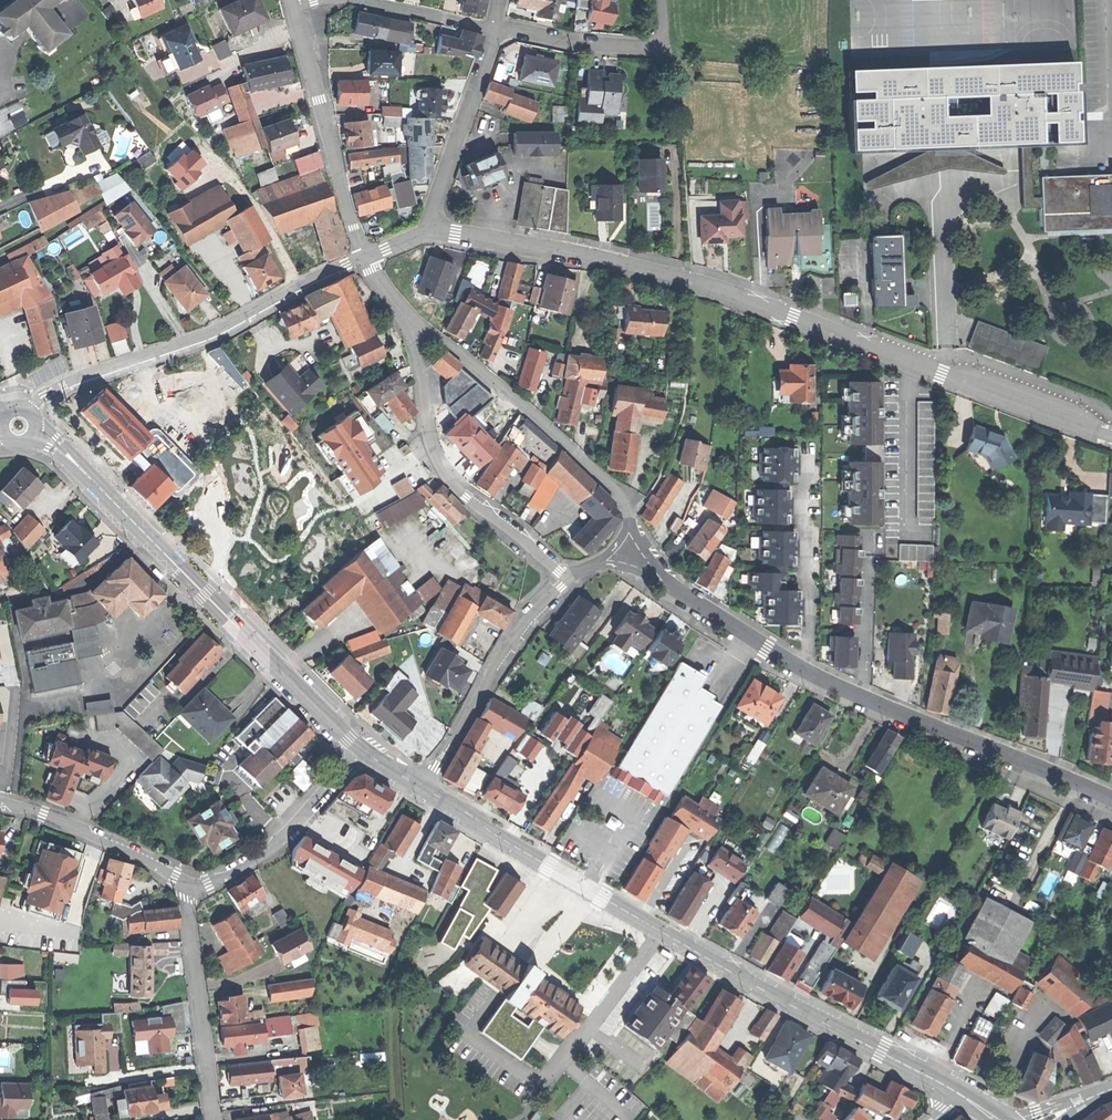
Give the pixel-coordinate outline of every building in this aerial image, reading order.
[(7,39),(23,27),(27,28),(32,34),(30,36),(36,44),(40,50),(44,52),(49,48),(66,36),(53,18),(51,20),(44,11),(58,0),(12,0),(0,9),(0,30),(7,39)] [(139,18),(161,9),(157,0),(132,0),(135,9),(139,18)] [(230,37),(248,29),(247,26),(264,18),(259,7),(256,0),(241,0),(218,10),(230,37)] [(462,4),(472,7),(481,9),(483,0),(463,0),(462,4)] [(557,16),(561,0),(539,0),(538,5),(537,12),(544,14),(549,15),(557,16)] [(587,16),(597,18),(610,20),(614,0),(590,0),(587,16)] [(543,18),(544,14),(537,12),(538,5),(524,2),(524,6),(527,7),(533,8),(532,15),(543,18)] [(133,21),(139,18),(135,9),(129,12),(133,21)] [(356,33),(385,39),(389,20),(359,14),(357,24),(356,33)] [(395,21),(389,20),(385,39),(391,40),(395,21)] [(412,24),(395,21),(391,40),(401,42),(409,43),(409,42),(412,24)] [(184,26),(159,38),(166,53),(169,52),(177,69),(197,60),(192,47),(190,48),(187,43),(191,41),(186,30),(184,26)] [(464,55),(476,59),(483,38),(473,35),(463,32),(460,42),(456,52),(464,55)] [(435,55),(447,56),(451,40),(440,37),(435,55)] [(462,57),(464,55),(456,52),(460,42),(455,41),(451,40),(447,56),(462,57)] [(415,45),(409,42),(409,43),(401,42),(398,52),(401,52),(413,53),(415,45)] [(213,51),(218,62),(230,56),(225,45),(213,51)] [(398,52),(369,51),(368,64),(368,75),(398,76),(398,58),(398,52)] [(532,81),(552,85),(553,80),(555,68),(556,62),(524,56),(522,67),(520,78),(521,78),(532,81)] [(245,83),(247,91),(289,82),(287,72),(284,58),(242,67),(245,83)] [(1022,142),(1024,206),(1043,206),(1044,230),(1111,228),(1111,173),(1043,175),(1043,196),(1034,196),(1032,142),(1041,141),(1079,140),(1075,59),(848,69),(851,149),(889,147),(1022,142)] [(561,69),(555,68),(553,80),(559,81),(561,69)] [(598,70),(589,69),(588,84),(587,103),(602,104),(601,114),(617,115),(618,95),(622,95),(623,81),(618,81),(619,74),(608,73),(608,81),(604,81),(604,70),(598,70)] [(338,105),(365,105),(365,89),(365,86),(365,82),(338,82),(338,93),(338,105)] [(486,90),(484,97),(505,104),(509,93),(510,90),(489,83),(486,90)] [(227,89),(235,113),(249,109),(243,92),(241,84),(227,89)] [(601,122),(601,114),(602,104),(587,103),(588,84),(579,84),(577,121),(601,122)] [(207,86),(185,96),(193,115),(197,116),(217,107),(216,106),(227,101),(223,93),(221,87),(210,92),(207,86)] [(431,119),(442,119),(443,105),(443,90),(420,89),(420,91),(419,100),(419,118),(431,119)] [(536,103),(509,93),(505,104),(503,111),(530,120),(536,103)] [(569,106),(553,106),(553,122),(568,122),(569,106)] [(15,126),(28,121),(23,107),(10,113),(15,126)] [(400,117),(401,117),(401,108),(382,108),(381,116),(384,117),(400,117)] [(235,113),(239,123),(252,119),(249,109),(235,113)] [(51,130),(58,146),(67,142),(68,139),(77,142),(76,144),(81,155),(96,147),(91,137),(92,133),(89,127),(86,126),(85,124),(81,116),(51,130)] [(400,126),(400,117),(384,117),(383,125),(400,126)] [(406,118),(407,126),(431,125),(431,119),(419,118),(406,118)] [(235,150),(240,166),(265,158),(252,119),(239,123),(227,127),(235,150)] [(287,121),(282,122),(285,133),(290,131),(287,121)] [(260,130),(268,152),(281,148),(294,143),(292,136),(290,131),(285,133),(282,122),(260,130)] [(347,149),(371,147),(369,122),(345,124),(346,134),(346,138),(347,149)] [(88,123),(85,124),(86,126),(89,127),(92,133),(91,137),(96,147),(97,149),(107,145),(108,142),(103,132),(99,131),(97,127),(88,123)] [(407,126),(403,126),(404,136),(407,136),(407,147),(409,147),(432,146),(431,136),(431,125),(407,126)] [(230,152),(235,150),(227,127),(223,129),(230,152)] [(514,133),(514,155),(556,155),(556,132),(514,133)] [(296,149),(294,143),(281,148),(283,153),(296,149)] [(432,155),(432,146),(409,147),(410,176),(431,175),(431,163),(431,155),(432,155)] [(383,148),(383,150),(385,164),(399,162),(397,147),(383,148)] [(383,150),(375,151),(377,165),(384,164),(385,164),(383,150)] [(136,160),(141,168),(154,159),(149,151),(136,160)] [(293,160),(299,176),(323,167),(317,151),(293,160)] [(375,151),(349,155),(350,163),(350,169),(377,165),(375,151)] [(470,175),(474,187),(504,174),(495,153),(466,165),(470,175)] [(661,158),(638,159),(640,191),(651,191),(664,190),(664,177),(662,177),(661,169),(661,168),(661,158)] [(260,186),(277,180),(272,168),(256,174),(260,186)] [(107,203),(130,189),(118,169),(95,182),(100,190),(99,190),(107,203)] [(310,222),(313,221),(333,215),(318,171),(251,195),(273,230),(309,218),(310,219),(310,222)] [(403,172),(390,176),(392,184),(400,182),(406,180),(403,172)] [(527,176),(527,183),(542,185),(543,179),(527,176)] [(198,188),(202,195),(218,186),(214,179),(198,188)] [(410,179),(406,180),(400,182),(405,198),(414,195),(410,179)] [(527,183),(525,182),(518,225),(546,230),(554,187),(542,185),(527,183)] [(94,184),(66,192),(73,207),(98,193),(94,184)] [(168,214),(173,223),(216,199),(221,208),(228,204),(218,186),(202,195),(168,214)] [(620,186),(596,186),(596,198),(596,219),(608,219),(620,219),(620,186)] [(386,187),(354,195),(357,206),(359,214),(390,206),(386,187)] [(567,190),(554,187),(546,230),(566,233),(567,190)] [(27,203),(36,226),(73,207),(66,192),(27,203)] [(223,223),(227,221),(235,216),(228,204),(221,208),(216,199),(173,223),(185,244),(223,223)] [(720,217),(701,218),(703,242),(714,241),(724,241),(724,233),(728,233),(728,235),(741,234),(740,216),(739,216),(738,200),(719,201),(720,217)] [(130,203),(113,216),(125,232),(123,233),(128,240),(137,232),(142,239),(152,231),(130,203)] [(781,205),(767,205),(768,265),(793,265),(793,255),(804,254),(804,261),(822,261),(821,209),(781,210),(781,205)] [(228,223),(245,253),(262,244),(269,240),(251,207),(235,216),(227,221),(228,223)] [(660,227),(659,207),(650,207),(650,227),(660,227)] [(313,221),(315,229),(335,223),(335,222),(333,215),(313,221)] [(81,222),(83,225),(91,220),(89,217),(81,222)] [(99,221),(96,223),(102,233),(109,229),(106,222),(105,223),(103,219),(99,221)] [(335,223),(315,229),(325,260),(333,257),(343,254),(341,249),(345,248),(337,221),(335,222),(335,223)] [(137,243),(142,239),(137,232),(128,240),(133,246),(137,243)] [(904,304),(915,304),(915,295),(903,295),(901,234),(873,235),(873,242),(871,242),(871,247),(874,247),(875,283),(872,283),(873,290),(875,290),(876,307),(888,307),(904,306),(904,304)] [(5,257),(9,265),(24,257),(47,245),(43,237),(5,257)] [(245,253),(237,258),(243,268),(242,269),(254,290),(259,287),(265,284),(264,283),(275,277),(264,255),(267,253),(262,244),(245,253)] [(107,252),(112,262),(120,257),(125,255),(119,245),(107,252)] [(102,255),(108,265),(112,262),(107,252),(102,255)] [(134,271),(125,255),(120,257),(130,274),(134,271)] [(30,295),(44,289),(24,257),(9,265),(0,269),(0,308),(30,295)] [(89,276),(100,295),(117,285),(131,276),(130,274),(120,257),(112,262),(108,265),(89,276)] [(426,296),(441,301),(445,290),(447,285),(454,266),(443,262),(429,257),(423,274),(425,275),(418,292),(423,294),(426,296)] [(507,262),(498,298),(504,299),(510,301),(511,301),(514,291),(521,265),(513,263),(507,262)] [(178,302),(185,311),(194,303),(204,296),(183,267),(163,283),(173,296),(174,297),(175,296),(179,301),(178,302)] [(134,271),(130,274),(131,276),(136,285),(141,282),(134,271)] [(39,277),(44,285),(47,283),(42,275),(39,277)] [(136,285),(131,276),(117,285),(123,294),(129,290),(137,286),(136,285)] [(538,305),(567,313),(575,284),(560,280),(546,276),(542,289),(538,304),(538,305)] [(345,277),(320,289),(331,312),(347,346),(348,345),(372,334),(345,277)] [(530,302),(538,304),(542,289),(534,287),(530,302)] [(49,299),(44,289),(30,295),(36,306),(25,309),(28,324),(47,319),(54,317),(49,299)] [(314,320),(331,312),(320,289),(305,296),(307,303),(314,320)] [(455,301),(460,303),(475,311),(476,309),(480,302),(466,295),(460,291),(455,301)] [(525,294),(514,291),(511,301),(522,304),(525,294)] [(468,292),(466,295),(480,302),(482,299),(468,292)] [(855,293),(843,294),(844,304),(855,304),(855,293)] [(25,309),(36,306),(30,295),(0,308),(0,314),(21,304),(25,309)] [(174,304),(178,302),(179,301),(175,296),(174,297),(173,296),(171,298),(174,304)] [(492,316),(490,321),(496,323),(501,308),(504,299),(498,298),(494,309),(492,316)] [(510,301),(504,299),(501,308),(507,310),(510,301)] [(494,309),(480,302),(476,309),(492,316),(494,309)] [(317,326),(314,320),(307,303),(291,309),(279,314),(281,317),(279,318),(279,321),(280,324),(283,325),(284,325),(289,338),(297,334),(308,330),(317,326)] [(475,311),(460,303),(456,310),(471,318),(475,311)] [(566,316),(567,313),(538,305),(537,308),(566,316)] [(648,334),(662,335),(663,324),(659,323),(660,312),(648,311),(639,310),(639,306),(618,305),(618,314),(621,318),(625,318),(624,332),(642,334),(648,334)] [(68,309),(69,314),(81,311),(79,306),(68,309)] [(69,314),(64,316),(67,325),(69,332),(73,348),(87,344),(100,340),(91,308),(81,311),(69,314)] [(501,308),(496,323),(505,327),(511,311),(507,310),(501,308)] [(452,334),(460,338),(466,327),(471,318),(456,310),(446,331),(452,334)] [(105,324),(113,342),(134,333),(127,315),(105,324)] [(474,320),(471,318),(466,327),(470,329),(474,320)] [(56,352),(47,319),(28,324),(38,357),(46,354),(56,352)] [(1046,346),(975,320),(966,345),(1037,370),(1046,346)] [(485,359),(491,361),(505,327),(496,323),(490,321),(486,331),(487,331),(483,343),(486,344),(481,357),(485,359)] [(615,332),(610,332),(609,343),(615,343),(619,343),(620,341),(620,338),(620,332),(615,332)] [(376,343),(372,334),(348,345),(359,367),(378,358),(375,353),(380,351),(376,343)] [(549,351),(556,353),(557,351),(564,353),(566,344),(552,340),(549,351)] [(243,407),(258,397),(257,393),(223,345),(222,342),(139,368),(145,386),(151,395),(219,374),(243,407)] [(525,388),(533,391),(545,352),(529,347),(518,386),(525,388)] [(566,356),(557,353),(555,363),(564,365),(566,356)] [(440,369),(450,377),(457,368),(458,367),(443,354),(435,364),(440,369)] [(567,355),(563,377),(567,378),(574,379),(576,356),(567,355)] [(576,356),(574,379),(585,380),(598,381),(599,381),(600,375),(601,358),(588,357),(578,356),(576,356)] [(561,377),(564,365),(555,363),(552,374),(560,376),(561,377)] [(284,366),(280,370),(289,380),(293,377),(284,366)] [(789,371),(782,371),(782,374),(782,377),(782,394),(789,394),(799,394),(799,401),(812,401),(812,366),(805,366),(799,366),(799,371),(789,371)] [(443,403),(458,422),(465,415),(469,419),(481,408),(494,399),(457,368),(450,377),(443,386),(443,403)] [(263,384),(288,413),(318,387),(305,371),(296,379),(293,377),(289,380),(280,370),(272,377),(263,384)] [(365,391),(375,405),(381,401),(384,399),(400,388),(403,386),(398,379),(393,372),(365,391)] [(641,378),(617,374),(615,387),(613,387),(609,412),(616,413),(622,414),(634,416),(648,418),(651,398),(651,393),(639,391),(641,378)] [(574,379),(567,378),(565,386),(582,390),(585,380),(574,379)] [(879,444),(879,381),(846,381),(846,444),(879,444)] [(563,397),(562,401),(579,405),(582,390),(565,386),(563,397)] [(407,399),(400,388),(384,399),(386,401),(390,407),(393,411),(400,421),(415,411),(407,399)] [(80,412),(127,459),(128,458),(150,436),(146,433),(130,416),(109,395),(103,389),(80,412)] [(674,402),(651,398),(648,418),(671,422),(674,402)] [(566,423),(574,425),(579,405),(562,401),(560,408),(557,421),(566,423)] [(932,401),(915,401),(915,517),(931,517),(932,401)] [(499,426),(506,431),(519,414),(512,409),(506,405),(493,422),(499,426)] [(373,437),(353,408),(315,434),(319,440),(314,443),(325,459),(330,456),(341,472),(329,480),(340,495),(351,487),(354,492),(375,478),(373,474),(381,469),(373,457),(364,444),(373,437)] [(490,418),(481,408),(469,419),(483,435),(485,433),(492,427),(486,421),(490,418)] [(272,411),(260,423),(278,443),(291,431),(272,411)] [(282,418),(290,430),(298,425),(290,413),(282,418)] [(620,431),(622,414),(616,413),(614,430),(620,431)] [(633,433),(634,416),(622,414),(620,431),(633,433)] [(459,449),(475,466),(495,447),(483,435),(469,419),(465,415),(458,422),(445,434),(459,449)] [(529,441),(530,440),(537,432),(538,431),(531,424),(525,419),(516,429),(529,441)] [(492,426),(492,427),(485,433),(491,440),(499,433),(496,430),(492,426)] [(502,437),(506,431),(499,426),(496,430),(499,433),(502,437)] [(984,429),(974,426),(966,449),(984,455),(988,453),(995,466),(1013,458),(1002,435),(999,438),(994,436),(994,433),(984,429)] [(149,430),(146,433),(150,436),(128,458),(141,473),(150,464),(172,487),(167,492),(171,496),(174,497),(177,497),(179,496),(197,478),(198,476),(198,474),(197,471),(159,431),(156,430),(154,429),(151,429),(149,430)] [(635,433),(633,433),(620,431),(614,430),(609,468),(620,469),(630,470),(635,433)] [(530,440),(547,456),(555,448),(537,432),(530,440)] [(708,444),(682,438),(676,464),(689,467),(702,470),(708,444)] [(520,453),(506,443),(503,446),(494,458),(509,469),(517,458),(520,453)] [(561,484),(569,491),(585,474),(558,449),(546,470),(561,484)] [(756,455),(756,466),(795,466),(795,456),(792,456),(792,449),(760,449),(760,455),(756,455)] [(991,468),(995,466),(988,453),(984,455),(991,468)] [(491,495),(509,469),(494,458),(476,484),(483,489),(491,495)] [(879,524),(879,461),(846,461),(846,524),(879,524)] [(139,497),(151,509),(152,507),(167,492),(172,487),(150,464),(141,473),(128,485),(139,497)] [(528,476),(538,483),(545,472),(534,466),(528,476)] [(760,482),(771,482),(784,482),(792,482),(792,475),(795,475),(795,466),(756,466),(756,477),(760,477),(760,482)] [(20,508),(30,497),(34,493),(33,492),(40,485),(31,476),(22,468),(0,492),(0,499),(6,504),(11,499),(20,508)] [(549,495),(561,484),(546,470),(545,472),(538,483),(538,484),(549,495)] [(654,525),(681,482),(666,472),(652,494),(650,493),(643,505),(644,506),(638,515),(646,520),(654,525)] [(569,491),(579,501),(588,492),(595,485),(595,484),(585,474),(569,491)] [(535,488),(538,484),(538,483),(528,476),(526,475),(521,481),(534,489),(535,488)] [(771,482),(771,491),(784,491),(784,482),(771,482)] [(418,489),(428,499),(433,494),(423,484),(418,489)] [(546,499),(549,495),(538,484),(535,488),(546,499)] [(613,502),(595,485),(588,492),(600,504),(601,503),(613,514),(611,516),(616,521),(619,518),(617,512),(610,506),(613,502)] [(701,506),(726,520),(735,503),(711,489),(701,506)] [(451,515),(456,520),(465,511),(455,501),(445,490),(434,501),(437,504),(439,502),(451,515)] [(750,496),(750,507),(789,507),(789,498),(786,498),(786,491),(784,491),(771,491),(753,491),(753,496),(750,496)] [(586,552),(616,521),(611,516),(613,514),(601,503),(600,504),(588,492),(579,501),(594,515),(571,539),(580,547),(586,552)] [(1046,496),(1044,522),(1045,522),(1062,523),(1088,524),(1088,523),(1105,524),(1107,495),(1090,495),(1090,493),(1079,492),(1069,492),(1069,500),(1059,499),(1060,497),(1046,496)] [(431,503),(447,519),(451,515),(439,502),(437,504),(434,501),(431,503)] [(754,524),(771,524),(784,524),(786,524),(786,516),(789,516),(789,507),(750,507),(750,518),(754,518),(754,524)] [(77,514),(61,530),(69,538),(68,539),(77,548),(82,543),(89,551),(103,537),(94,527),(88,520),(83,525),(79,521),(82,519),(77,514)] [(458,522),(456,520),(451,515),(447,519),(454,526),(458,522)] [(12,532),(27,548),(44,532),(29,516),(12,532)] [(669,530),(675,533),(682,521),(676,518),(669,530)] [(694,552),(703,559),(723,531),(708,520),(688,548),(694,552)] [(1061,531),(1062,523),(1045,522),(1045,530),(1061,531)] [(771,524),(771,532),(784,532),(784,524),(771,524)] [(0,528),(0,539),(10,533),(6,525),(0,528)] [(756,538),(756,549),(795,549),(795,539),(792,539),(792,532),(784,532),(771,532),(760,532),(760,538),(756,538)] [(855,623),(859,535),(838,534),(835,622),(855,623)] [(6,547),(12,554),(21,546),(15,540),(6,547)] [(930,545),(897,543),(897,559),(930,560),(930,545)] [(713,552),(716,553),(728,560),(733,563),(735,550),(720,545),(717,550),(715,548),(713,552)] [(1019,561),(1028,561),(1028,545),(1019,545),(1019,561)] [(355,594),(381,631),(406,612),(381,578),(360,549),(337,570),(355,594)] [(760,565),(769,565),(783,565),(792,566),(792,558),(795,558),(795,549),(756,549),(756,560),(760,560),(760,565)] [(0,551),(0,577),(2,581),(3,581),(6,585),(15,580),(0,551)] [(702,587),(710,592),(728,560),(716,553),(706,569),(703,567),(694,582),(702,587)] [(127,558),(91,592),(90,593),(108,612),(112,615),(126,602),(139,616),(162,594),(147,579),(146,579),(139,571),(127,558)] [(769,565),(769,573),(783,573),(783,565),(769,565)] [(394,569),(381,578),(406,612),(419,603),(411,593),(394,569)] [(319,586),(323,590),(339,608),(355,594),(337,570),(319,586)] [(749,591),(765,591),(781,591),(781,584),(784,584),(784,573),(783,573),(769,573),(745,573),(745,585),(749,585),(749,591)] [(422,621),(434,628),(456,589),(444,583),(422,621)] [(460,586),(455,595),(475,606),(482,594),(472,588),(460,586)] [(418,588),(411,593),(419,603),(425,598),(418,588)] [(69,600),(63,601),(68,626),(98,618),(108,612),(90,593),(91,592),(89,590),(87,592),(82,594),(69,596),(69,600)] [(329,618),(339,608),(323,590),(300,611),(309,620),(317,629),(325,621),(329,618)] [(781,591),(765,591),(765,597),(762,597),(762,607),(801,607),(801,598),(798,598),(798,591),(781,591)] [(495,602),(482,594),(475,606),(472,611),(501,628),(506,619),(511,611),(499,604),(495,602)] [(434,632),(454,643),(457,638),(472,611),(475,606),(455,595),(434,632)] [(20,635),(68,626),(63,601),(46,604),(45,597),(31,600),(33,607),(15,610),(20,635)] [(550,636),(569,650),(576,642),(588,625),(597,614),(577,599),(564,617),(550,636)] [(991,635),(1005,639),(1012,609),(1000,607),(999,610),(992,609),(993,607),(971,602),(965,630),(984,634),(983,638),(987,639),(990,640),(991,635)] [(419,603),(406,612),(411,619),(424,609),(419,603)] [(801,617),(801,607),(762,607),(762,618),(766,618),(766,624),(779,624),(788,624),(788,625),(798,625),(798,617),(801,617)] [(95,624),(112,615),(108,612),(98,618),(68,626),(69,629),(95,624)] [(625,641),(638,649),(652,629),(640,620),(641,618),(638,616),(635,614),(634,617),(627,612),(613,632),(617,635),(613,641),(622,647),(625,641)] [(937,633),(947,634),(947,614),(938,614),(937,633)] [(69,629),(72,642),(76,659),(101,653),(95,624),(69,629)] [(591,627),(588,625),(576,642),(578,644),(591,627)] [(669,636),(660,630),(647,650),(649,651),(649,657),(655,656),(659,658),(659,664),(665,662),(667,664),(681,644),(676,641),(679,637),(675,634),(672,632),(669,636)] [(165,675),(181,691),(220,651),(210,641),(202,633),(177,658),(179,661),(165,675)] [(901,633),(888,633),(887,660),(894,660),(908,661),(908,647),(913,647),(913,634),(901,633)] [(854,635),(831,635),(830,665),(853,666),(854,635)] [(549,637),(568,652),(569,650),(550,636),(549,637)] [(475,648),(457,638),(454,643),(472,654),(475,648)] [(384,639),(342,654),(344,656),(352,664),(355,662),(388,650),(384,639)] [(34,693),(81,683),(76,659),(72,642),(25,651),(34,693)] [(587,651),(578,644),(576,642),(569,650),(568,652),(579,660),(587,651)] [(442,646),(439,652),(447,657),(449,654),(450,652),(442,646)] [(1044,650),(1041,668),(1048,669),(1049,658),(1083,662),(1084,656),(1044,650)] [(439,652),(425,674),(434,680),(437,676),(444,681),(455,688),(462,678),(467,670),(457,663),(459,660),(449,654),(447,657),(439,652)] [(340,683),(351,695),(367,679),(357,669),(352,664),(344,656),(329,672),(340,683)] [(937,656),(934,669),(954,672),(956,659),(937,656)] [(1084,656),(1083,662),(1096,664),(1096,658),(1084,656)] [(1083,662),(1049,658),(1048,669),(1046,678),(1046,680),(1070,683),(1080,684),(1079,687),(1092,689),(1096,664),(1083,662)] [(912,661),(908,661),(894,660),(893,678),(901,678),(911,678),(912,661)] [(663,793),(667,796),(667,795),(720,705),(696,691),(705,676),(680,662),(619,766),(618,765),(617,766),(621,768),(645,783),(663,793)] [(1022,666),(1021,676),(1037,677),(1038,668),(1022,666)] [(1038,668),(1037,677),(1046,678),(1048,669),(1041,668),(1038,668)] [(935,711),(946,713),(954,672),(934,669),(927,709),(935,711)] [(387,690),(369,711),(380,722),(400,741),(414,724),(400,713),(409,703),(419,691),(395,671),(382,687),(387,690)] [(442,685),(444,681),(437,676),(434,680),(442,685)] [(1037,677),(1021,676),(1019,699),(1026,699),(1044,701),(1046,680),(1046,678),(1037,677)] [(759,721),(764,724),(776,703),(773,701),(777,696),(764,688),(751,680),(735,707),(738,709),(759,721)] [(134,718),(160,692),(149,681),(139,692),(126,705),(124,708),(134,718)] [(202,723),(215,735),(233,717),(219,703),(203,688),(185,706),(202,723)] [(1092,691),(1088,716),(1099,718),(1104,719),(1108,694),(1092,691)] [(251,718),(252,719),(264,731),(286,709),(273,697),(266,704),(256,714),(251,718)] [(85,702),(87,715),(92,714),(113,711),(112,698),(85,702)] [(514,739),(525,718),(490,699),(479,720),(488,725),(491,726),(514,739)] [(1018,717),(1024,718),(1026,699),(1019,699),(1018,717)] [(1041,737),(1044,701),(1026,699),(1024,718),(1023,735),(1041,737)] [(253,710),(256,714),(266,704),(263,701),(253,710)] [(525,707),(538,714),(541,708),(529,701),(525,707)] [(794,733),(814,744),(831,716),(821,710),(811,705),(794,733)] [(180,712),(196,728),(202,723),(185,706),(180,712)] [(254,742),(258,746),(259,746),(263,750),(295,719),(286,709),(264,731),(254,741),(254,742)] [(755,728),(759,721),(738,709),(734,716),(755,728)] [(113,711),(92,714),(95,730),(115,728),(151,761),(162,749),(121,710),(113,711)] [(1085,727),(1089,727),(1095,728),(1096,722),(1099,722),(1099,718),(1088,716),(1085,727)] [(482,735),(488,725),(479,720),(476,718),(470,729),(482,735)] [(235,736),(244,746),(252,739),(254,741),(264,731),(252,719),(235,736)] [(263,750),(278,765),(287,757),(294,750),(310,734),(300,724),(295,719),(263,750)] [(516,743),(523,748),(539,726),(532,721),(516,743)] [(598,722),(595,726),(602,730),(605,726),(598,722)] [(209,741),(215,735),(202,723),(196,728),(209,741)] [(485,737),(491,726),(488,725),(482,735),(485,737)] [(523,748),(533,755),(548,733),(539,726),(523,748)] [(595,726),(589,735),(615,751),(621,742),(602,730),(595,726)] [(1089,727),(1087,760),(1098,761),(1110,762),(1111,748),(1111,739),(1111,734),(1111,729),(1095,728),(1089,727)] [(470,729),(461,746),(476,754),(480,746),(484,738),(485,737),(482,735),(470,729)] [(877,758),(883,762),(897,740),(895,736),(892,734),(888,732),(884,733),(871,755),(877,758)] [(533,755),(554,769),(569,747),(548,733),(533,755)] [(580,769),(589,775),(596,764),(604,768),(615,751),(589,735),(579,752),(572,764),(580,769)] [(490,742),(484,738),(480,746),(487,749),(490,742)] [(755,760),(766,742),(758,738),(748,756),(755,760)] [(44,763),(54,766),(43,796),(65,804),(76,775),(78,771),(101,780),(110,756),(86,748),(85,752),(54,739),(44,763)] [(244,746),(251,753),(258,746),(254,742),(254,741),(252,739),(244,746)] [(259,785),(278,765),(263,750),(259,746),(258,746),(251,753),(239,765),(259,785)] [(454,783),(461,787),(471,768),(478,756),(476,754),(461,746),(444,778),(449,781),(454,783)] [(554,769),(560,774),(576,752),(569,747),(554,769)] [(301,756),(294,750),(287,757),(293,764),(301,756)] [(872,768),(877,758),(871,755),(866,764),(872,768)] [(156,756),(139,777),(146,783),(144,785),(144,793),(151,799),(159,806),(167,806),(174,798),(171,795),(175,790),(180,793),(187,784),(185,782),(188,778),(197,782),(203,764),(178,757),(170,767),(156,756)] [(507,756),(499,767),(507,773),(515,761),(512,759),(507,756)] [(303,789),(318,773),(304,758),(288,774),(303,789)] [(572,764),(554,789),(567,798),(580,769),(572,764)] [(595,782),(604,768),(596,764),(589,775),(588,777),(595,782)] [(499,767),(492,779),(499,782),(502,776),(504,777),(507,773),(499,767)] [(487,776),(471,768),(461,787),(460,790),(460,792),(473,799),(475,798),(487,776)] [(657,804),(663,793),(621,768),(615,778),(657,804)] [(804,794),(835,813),(839,807),(840,805),(844,799),(846,795),(850,788),(841,782),(840,784),(834,780),(835,779),(835,778),(828,773),(820,768),(804,794)] [(371,808),(379,813),(391,793),(376,783),(362,775),(352,778),(342,790),(371,808)] [(502,776),(499,782),(510,789),(513,783),(504,777),(502,776)] [(868,786),(873,790),(879,780),(874,776),(868,786)] [(499,782),(492,779),(482,796),(498,804),(513,813),(523,796),(510,789),(499,782)] [(539,826),(545,831),(567,798),(554,789),(532,822),(539,826)] [(174,798),(180,793),(175,790),(171,795),(174,798)] [(371,808),(342,790),(335,798),(345,803),(366,817),(371,808)] [(703,794),(696,805),(718,819),(725,807),(703,794)] [(670,817),(706,839),(718,819),(696,805),(683,797),(670,817)] [(848,802),(844,799),(840,805),(845,808),(848,802)] [(194,831),(200,841),(204,839),(225,826),(230,822),(234,820),(228,811),(224,814),(216,802),(187,820),(194,831)] [(1006,837),(1007,838),(1017,815),(1005,810),(992,804),(982,826),(1006,837)] [(1007,805),(1005,810),(1017,815),(1019,810),(1013,808),(1007,805)] [(1061,830),(1083,840),(1092,823),(1080,817),(1069,812),(1061,830)] [(394,852),(399,855),(418,825),(409,820),(402,816),(384,846),(389,849),(394,852)] [(650,845),(667,856),(670,852),(667,850),(681,827),(664,817),(648,844),(650,845)] [(236,831),(230,822),(225,826),(233,837),(230,839),(233,844),(235,844),(238,843),(239,841),(240,837),(239,833),(236,831)] [(436,848),(444,853),(456,832),(448,827),(438,822),(426,843),(436,848)] [(233,837),(225,826),(204,839),(211,850),(223,844),(230,839),(233,837)] [(837,847),(846,833),(835,826),(826,841),(837,847)] [(1006,839),(1006,837),(982,826),(982,828),(1006,839)] [(684,829),(681,827),(667,850),(670,852),(684,829)] [(1104,868),(1111,852),(1111,834),(1109,833),(1101,829),(1086,859),(1096,864),(1104,868)] [(1082,843),(1083,840),(1061,830),(1056,839),(1076,849),(1067,869),(1077,874),(1090,847),(1082,843)] [(365,872),(305,837),(292,864),(346,899),(348,895),(355,897),(358,889),(365,872)] [(233,844),(230,839),(223,844),(226,849),(233,844)] [(84,854),(41,841),(37,854),(41,855),(38,864),(35,863),(31,875),(27,874),(24,886),(29,888),(27,893),(31,894),(28,904),(62,914),(66,903),(69,904),(84,854)] [(431,856),(436,848),(426,843),(421,851),(431,856)] [(386,855),(389,849),(384,846),(381,844),(375,854),(383,859),(386,855)] [(660,869),(667,856),(650,845),(643,859),(660,869)] [(708,865),(734,881),(745,865),(719,848),(708,865)] [(390,858),(394,852),(389,849),(386,855),(390,858)] [(426,865),(431,856),(421,851),(417,860),(426,865)] [(366,868),(367,868),(376,872),(383,859),(375,854),(366,868)] [(859,862),(880,875),(885,867),(864,854),(859,862)] [(443,863),(431,856),(426,865),(439,872),(443,863)] [(490,909),(501,917),(523,886),(513,879),(505,873),(491,893),(487,890),(499,870),(477,856),(459,887),(469,892),(441,940),(453,948),(462,933),(469,938),(490,909)] [(641,900),(660,869),(643,859),(624,890),(630,893),(641,900)] [(1088,880),(1096,864),(1086,859),(1078,875),(1084,878),(1088,880)] [(118,863),(108,860),(105,871),(102,882),(102,883),(104,883),(122,888),(125,888),(130,865),(118,863)] [(446,860),(443,863),(439,872),(453,880),(460,868),(446,860)] [(887,865),(866,901),(889,914),(910,879),(887,865)] [(376,872),(367,868),(365,872),(358,889),(383,899),(416,913),(422,898),(425,892),(376,872)] [(676,880),(683,884),(688,874),(681,870),(676,880)] [(452,883),(453,880),(439,872),(430,891),(444,898),(452,883)] [(692,873),(687,882),(703,892),(708,883),(692,873)] [(239,911),(263,896),(251,877),(239,885),(227,892),(239,911)] [(703,892),(687,882),(668,915),(675,919),(684,925),(704,892),(703,892)] [(118,902),(122,888),(104,883),(101,897),(113,901),(118,902)] [(459,887),(452,883),(444,898),(443,900),(450,904),(459,887)] [(738,884),(732,893),(730,896),(735,899),(718,924),(728,931),(739,938),(756,913),(742,903),(745,900),(747,897),(750,892),(743,888),(738,884)] [(766,899),(777,907),(787,892),(776,884),(766,899)] [(929,895),(936,899),(941,891),(934,887),(929,895)] [(718,901),(724,905),(730,896),(732,893),(726,889),(718,901)] [(350,908),(354,900),(355,897),(348,895),(346,899),(343,905),(350,908)] [(111,910),(113,901),(101,897),(98,906),(111,910)] [(826,933),(832,936),(843,918),(810,897),(798,916),(826,933)] [(966,938),(970,940),(975,930),(1015,952),(1031,922),(985,897),(963,936),(966,938)] [(130,906),(121,903),(118,902),(113,901),(111,910),(110,915),(115,916),(110,925),(118,928),(121,919),(126,916),(135,912),(141,910),(139,901),(130,906)] [(861,936),(872,943),(889,914),(866,901),(849,929),(861,936)] [(175,907),(135,912),(137,931),(178,926),(176,916),(175,907)] [(362,914),(349,908),(342,924),(333,921),(326,938),(385,963),(395,940),(390,938),(393,931),(361,918),(362,914)] [(275,915),(282,927),(291,922),(284,910),(275,915)] [(128,933),(137,931),(135,912),(126,916),(128,930),(128,933)] [(213,924),(224,941),(243,930),(233,913),(213,924)] [(781,913),(768,936),(778,942),(780,943),(781,942),(787,932),(793,921),(781,913)] [(826,933),(826,943),(834,948),(835,949),(851,923),(843,918),(832,936),(826,933)] [(302,928),(272,944),(284,965),(313,948),(302,928)] [(893,939),(900,942),(900,941),(905,932),(899,928),(893,939)] [(843,940),(854,947),(861,936),(849,929),(843,940)] [(243,930),(224,941),(229,950),(230,953),(239,967),(250,961),(259,956),(250,942),(243,930)] [(1027,959),(1015,952),(975,930),(970,940),(1022,969),(1027,959)] [(781,942),(783,943),(796,951),(804,938),(791,931),(790,934),(787,932),(781,942)] [(900,941),(913,949),(919,938),(906,931),(905,932),(900,941)] [(768,936),(763,933),(750,955),(765,965),(778,942),(768,936)] [(865,954),(872,943),(861,936),(854,947),(865,954)] [(954,959),(957,961),(970,940),(966,938),(954,959)] [(256,939),(250,942),(259,956),(264,953),(256,939)] [(1010,990),(1022,969),(970,940),(957,961),(964,965),(1010,990)] [(465,963),(507,993),(518,979),(523,971),(520,969),(481,941),(465,963)] [(822,968),(834,948),(826,943),(823,942),(821,941),(820,943),(809,961),(822,968)] [(909,957),(913,949),(900,941),(900,942),(896,949),(909,957)] [(114,953),(130,953),(130,946),(130,944),(114,943),(114,953)] [(796,951),(783,943),(777,952),(773,960),(767,971),(774,975),(783,981),(800,953),(796,951)] [(149,973),(149,953),(130,953),(130,996),(149,996),(149,973)] [(228,974),(239,967),(230,953),(223,957),(221,955),(218,957),(223,965),(228,974)] [(1057,955),(1053,960),(1069,974),(1074,969),(1057,955)] [(262,962),(259,956),(250,961),(253,967),(262,962)] [(952,988),(964,965),(957,961),(954,959),(948,956),(936,979),(952,988)] [(1036,980),(1069,1007),(1085,987),(1069,974),(1053,960),(1036,980)] [(811,988),(822,968),(809,961),(798,981),(811,988)] [(543,1025),(561,1037),(581,1008),(553,989),(536,977),(540,971),(535,967),(529,963),(523,971),(518,979),(507,993),(481,1031),(521,1056),(543,1025)] [(895,966),(893,965),(888,976),(886,975),(881,984),(882,985),(876,995),(877,998),(881,1000),(883,999),(890,1003),(890,1006),(894,1008),(898,1007),(903,998),(906,999),(911,989),(909,988),(915,978),(914,977),(918,970),(904,963),(902,966),(900,969),(895,966)] [(19,965),(1,965),(0,972),(0,978),(19,979),(19,965)] [(666,992),(688,1010),(712,979),(694,968),(689,965),(666,992)] [(1074,969),(1069,974),(1085,987),(1090,982),(1074,969)] [(830,970),(819,992),(833,999),(849,1007),(860,985),(856,983),(850,980),(830,970)] [(269,984),(271,1001),(312,995),(310,978),(269,984)] [(936,979),(930,990),(948,999),(952,988),(936,979)] [(1018,987),(1019,987),(1028,993),(1032,986),(1022,980),(1018,987)] [(808,992),(811,988),(798,981),(795,985),(808,992)] [(1097,988),(1090,982),(1085,987),(1069,1007),(1076,1013),(1097,988)] [(689,1011),(688,1010),(666,992),(656,984),(635,1010),(668,1036),(689,1011)] [(6,1002),(37,1002),(38,986),(6,985),(6,1002)] [(1010,1001),(1021,1008),(1029,993),(1028,993),(1019,987),(1010,1001)] [(702,1023),(720,1034),(740,1001),(731,996),(722,990),(702,1022),(702,1023)] [(948,999),(930,990),(912,1024),(920,1029),(932,1035),(950,1001),(948,999)] [(984,1011),(996,1018),(1008,1000),(996,993),(984,1011)] [(1101,1006),(1111,1001),(1111,993),(1098,999),(1101,1006)] [(222,1024),(246,1020),(242,995),(227,997),(228,1001),(219,1002),(220,1014),(222,1024)] [(124,1002),(111,1002),(111,1010),(126,1010),(138,1008),(136,1000),(124,1002)] [(160,1005),(161,1016),(169,1015),(170,1030),(183,1029),(180,1001),(160,1005)] [(1086,1037),(1107,1027),(1111,1024),(1111,1001),(1101,1006),(1077,1018),(1086,1037)] [(657,1049),(668,1036),(635,1010),(624,1025),(657,1049)] [(767,1010),(758,1027),(767,1033),(778,1016),(767,1010)] [(70,1024),(71,1039),(72,1064),(90,1063),(91,1072),(103,1071),(103,1062),(102,1037),(108,1037),(108,1031),(118,1030),(117,1012),(99,1013),(99,1022),(70,1024)] [(161,1016),(130,1019),(132,1040),(144,1039),(166,1036),(171,1036),(171,1033),(170,1030),(169,1015),(161,1016)] [(991,1023),(977,1016),(970,1031),(984,1038),(991,1023)] [(687,1029),(689,1031),(699,1019),(696,1018),(687,1029)] [(1055,1018),(1050,1024),(1053,1028),(1061,1035),(1066,1029),(1055,1018)] [(699,1019),(689,1031),(712,1047),(720,1034),(702,1023),(702,1022),(699,1019)] [(1078,1022),(1071,1025),(1074,1030),(1081,1027),(1078,1022)] [(794,1028),(784,1023),(765,1059),(771,1062),(789,1072),(808,1035),(794,1028)] [(262,1024),(250,1025),(252,1041),(264,1039),(262,1024)] [(1039,1035),(1043,1039),(1053,1028),(1050,1024),(1039,1035)] [(1064,1054),(1068,1053),(1081,1047),(1074,1030),(1071,1025),(1071,1024),(1066,1029),(1061,1035),(1058,1038),(1064,1054)] [(250,1025),(222,1028),(223,1044),(230,1043),(233,1043),(243,1042),(252,1041),(250,1025)] [(750,1033),(763,1041),(767,1033),(758,1027),(754,1025),(750,1033)] [(275,1027),(276,1036),(287,1034),(286,1026),(275,1027)] [(310,1027),(299,1029),(303,1052),(314,1050),(312,1039),(310,1027)] [(1050,1046),(1052,1044),(1058,1038),(1061,1035),(1053,1028),(1043,1039),(1050,1046)] [(712,1047),(689,1031),(676,1050),(691,1061),(728,1087),(740,1069),(741,1068),(735,1064),(712,1047)] [(981,1043),(984,1038),(970,1031),(967,1036),(981,1043)] [(970,1070),(981,1043),(967,1036),(961,1034),(950,1059),(953,1064),(970,1070)] [(166,1036),(144,1039),(146,1053),(167,1050),(166,1036)] [(1054,1058),(1064,1054),(1058,1038),(1052,1044),(1054,1058)] [(244,1053),(243,1042),(233,1043),(234,1047),(234,1054),(244,1053)] [(817,1058),(831,1066),(847,1075),(848,1076),(857,1060),(841,1051),(826,1042),(817,1058)] [(1088,1045),(1093,1056),(1101,1053),(1095,1042),(1088,1045)] [(665,1058),(683,1072),(691,1061),(676,1050),(673,1047),(665,1058)] [(1081,1047),(1068,1053),(1082,1083),(1092,1078),(1100,1074),(1089,1052),(1085,1054),(1081,1047)] [(739,1058),(735,1064),(741,1068),(740,1069),(743,1071),(752,1058),(744,1051),(739,1058)] [(1025,1095),(1034,1100),(1043,1081),(1044,1078),(1051,1061),(1032,1053),(1023,1073),(1022,1077),(1015,1091),(1025,1095)] [(270,1060),(270,1061),(271,1073),(311,1069),(309,1056),(270,1060)] [(825,1067),(829,1069),(831,1066),(817,1058),(815,1061),(825,1067)] [(270,1061),(257,1063),(259,1081),(272,1079),(271,1073),(270,1061)] [(718,1101),(728,1087),(691,1061),(683,1072),(718,1101)] [(786,1076),(789,1072),(771,1062),(769,1066),(786,1076)] [(230,1084),(259,1081),(257,1063),(228,1066),(229,1075),(230,1084)] [(836,1093),(837,1092),(842,1084),(847,1075),(831,1066),(829,1069),(828,1072),(821,1084),(831,1090),(836,1093)] [(817,1082),(821,1084),(828,1072),(824,1069),(817,1082)] [(310,1072),(298,1074),(300,1083),(312,1081),(310,1072)] [(298,1073),(278,1076),(280,1086),(281,1096),(287,1095),(301,1093),(300,1083),(298,1074),(298,1073)] [(1046,1079),(1044,1078),(1043,1081),(1051,1084),(1054,1077),(1047,1075),(1046,1079)] [(144,1086),(143,1081),(128,1084),(127,1084),(128,1089),(144,1086)] [(1051,1084),(1043,1081),(1034,1100),(1047,1096),(1051,1084)] [(0,1097),(0,1117),(16,1117),(16,1106),(27,1106),(27,1082),(2,1082),(2,1097),(0,1097)] [(879,1112),(891,1118),(899,1103),(903,1105),(908,1107),(914,1096),(905,1091),(905,1090),(898,1086),(890,1082),(883,1096),(876,1111),(879,1112)] [(837,1092),(853,1102),(858,1094),(842,1084),(837,1092)] [(104,1095),(122,1090),(121,1085),(103,1089),(104,1095)] [(150,1085),(144,1086),(128,1089),(122,1090),(124,1103),(126,1112),(126,1114),(137,1112),(142,1112),(154,1110),(154,1108),(152,1094),(150,1085)] [(853,1102),(875,1113),(876,1111),(883,1096),(870,1090),(862,1086),(858,1094),(853,1102)] [(95,1092),(88,1094),(89,1113),(97,1112),(97,1097),(96,1097),(95,1092)] [(163,1092),(152,1094),(154,1108),(165,1107),(164,1099),(163,1092)] [(254,1094),(256,1106),(272,1104),(271,1092),(254,1094)] [(1104,1105),(1090,1115),(1094,1119),(1111,1119),(1111,1102),(1104,1105)] [(118,1113),(126,1112),(124,1103),(117,1105),(118,1113)] [(903,1105),(899,1103),(891,1118),(894,1119),(896,1119),(903,1105)] [(819,1119),(825,1112),(828,1108),(823,1104),(820,1108),(819,1107),(813,1115),(819,1119)] [(543,1111),(538,1107),(529,1119),(537,1119),(543,1111)] [(855,1109),(845,1119),(867,1119),(855,1109)] [(279,1119),(312,1119),(310,1111),(279,1119)] [(825,1112),(819,1119),(832,1119),(834,1118),(825,1112)]
